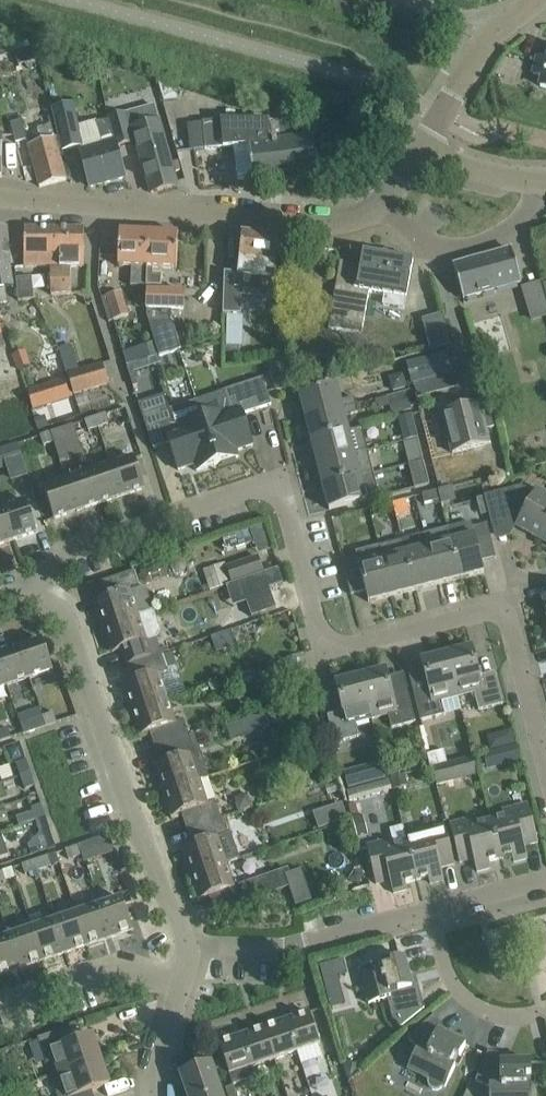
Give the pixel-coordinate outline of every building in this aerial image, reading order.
[(338,5),(339,14),(350,13),(349,0),(337,0),(338,5)] [(16,53),(19,66),(36,61),(33,48),(31,48),(16,53)] [(533,74),(543,76),(540,87),(545,88),(545,60),(537,58),(533,74)] [(182,102),(204,111),(207,103),(186,93),(167,95),(169,103),(182,102)] [(80,152),(90,187),(125,177),(108,120),(98,123),(97,121),(78,126),(73,106),(54,110),(63,150),(82,146),(84,151),(80,152)] [(137,144),(151,193),(177,185),(156,108),(125,116),(124,113),(110,117),(116,138),(120,149),(137,144)] [(40,186),(40,187),(67,179),(47,110),(33,114),(41,142),(29,145),(40,186)] [(253,185),(318,176),(313,137),(304,138),(302,120),(278,115),(279,123),(270,124),(270,121),(221,120),(203,122),(206,149),(233,147),(235,180),(253,180),(253,185)] [(11,123),(16,143),(28,140),(23,120),(11,123)] [(7,301),(2,271),(11,269),(11,263),(7,228),(0,228),(0,303),(7,301)] [(24,268),(51,267),(57,267),(57,229),(23,228),(23,250),(24,268)] [(57,267),(51,267),(51,293),(71,293),(71,267),(84,267),(85,229),(57,229),(57,267)] [(131,285),(147,286),(149,232),(120,231),(119,266),(141,267),(141,274),(132,274),(131,285)] [(149,232),(147,286),(162,287),(162,275),(153,274),(153,267),(177,269),(179,234),(149,232)] [(225,286),(224,314),(241,314),(242,297),(275,301),(276,280),(281,238),(243,234),(237,286),(225,286)] [(454,266),(464,299),(485,293),(522,284),(518,270),(512,249),(454,266)] [(383,305),(405,309),(407,298),(413,259),(375,253),(375,255),(363,253),(363,251),(362,250),(359,267),(341,264),(342,262),(340,262),(329,329),(363,334),(369,292),(385,295),(383,305)] [(16,279),(18,301),(34,299),(32,277),(16,279)] [(106,296),(114,320),(129,315),(121,291),(106,296)] [(185,292),(148,291),(148,310),(149,310),(173,311),(184,311),(185,292)] [(172,323),(173,311),(149,310),(149,321),(160,356),(180,351),(172,323)] [(423,319),(431,351),(452,345),(443,313),(423,319)] [(227,348),(243,348),(243,333),(227,333),(227,348)] [(59,348),(74,394),(109,384),(103,364),(79,371),(70,344),(59,348)] [(407,363),(413,384),(416,399),(457,389),(447,353),(407,363)] [(405,375),(392,379),(395,392),(408,388),(405,375)] [(224,411),(203,418),(218,464),(239,457),(237,451),(253,445),(243,414),(272,405),(265,384),(263,378),(223,391),(230,412),(225,414),(224,411)] [(27,391),(33,410),(71,399),(65,380),(27,391)] [(300,395),(306,418),(357,406),(354,397),(341,401),(337,385),(300,395)] [(386,398),(390,416),(411,410),(409,403),(417,401),(414,392),(407,394),(407,393),(386,398)] [(218,464),(203,418),(182,426),(183,428),(177,430),(165,394),(139,403),(154,448),(170,443),(179,470),(195,465),(197,471),(218,464)] [(479,403),(442,413),(453,453),(490,444),(486,430),(494,427),(489,408),(481,411),(479,403)] [(306,418),(312,441),(349,431),(345,416),(358,413),(357,406),(306,418)] [(407,440),(407,441),(417,438),(416,434),(417,433),(412,414),(397,418),(402,438),(405,437),(406,440),(407,440)] [(106,415),(97,417),(100,427),(109,424),(106,415)] [(45,416),(35,419),(38,430),(49,426),(45,416)] [(100,427),(97,417),(86,421),(89,431),(100,427)] [(61,430),(51,433),(54,443),(56,450),(79,442),(73,425),(61,430)] [(312,441),(318,464),(368,451),(366,443),(353,446),(349,431),(312,441)] [(54,443),(51,433),(41,436),(44,446),(54,443)] [(407,441),(406,441),(411,458),(421,455),(417,438),(407,441)] [(0,450),(0,461),(22,453),(18,444),(0,450)] [(108,451),(112,466),(122,496),(145,489),(135,458),(134,459),(129,445),(108,451)] [(324,487),(361,477),(374,474),(368,451),(318,464),(324,487)] [(423,461),(409,464),(416,488),(429,485),(423,461)] [(112,466),(90,473),(100,504),(122,496),(112,466)] [(90,473),(67,481),(77,511),(100,504),(90,473)] [(361,477),(324,487),(330,510),(380,497),(378,489),(365,492),(361,477)] [(77,511),(67,481),(44,489),(54,519),(77,511)] [(541,540),(545,531),(545,495),(537,490),(534,494),(521,486),(485,496),(492,524),(507,520),(541,540)] [(443,505),(458,501),(454,487),(439,491),(443,505)] [(423,494),(425,504),(437,501),(435,492),(423,494)] [(393,503),(396,515),(409,511),(406,499),(393,503)] [(27,502),(4,509),(14,540),(37,532),(27,502)] [(0,511),(0,544),(14,540),(4,509),(0,511)] [(496,558),(488,524),(475,527),(473,521),(448,528),(461,578),(484,572),(482,562),(496,558)] [(448,528),(425,534),(438,584),(461,578),(448,528)] [(251,531),(223,540),(227,552),(255,543),(251,531)] [(402,540),(406,553),(415,590),(438,584),(425,534),(402,540)] [(387,544),(380,546),(392,596),(415,590),(406,553),(391,557),(387,544)] [(380,546),(356,552),(357,557),(343,561),(351,595),(366,591),(369,602),(392,596),(380,546)] [(259,556),(227,566),(233,583),(265,573),(259,556)] [(96,602),(104,628),(155,611),(148,591),(140,588),(134,571),(110,579),(114,591),(105,594),(107,599),(96,602)] [(133,650),(137,662),(160,655),(155,639),(157,638),(161,630),(155,611),(104,628),(113,652),(123,649),(125,653),(133,650)] [(20,647),(30,678),(53,670),(43,640),(20,647)] [(8,685),(30,678),(20,647),(0,654),(0,663),(8,685)] [(472,648),(447,654),(458,696),(474,692),(479,710),(503,704),(495,673),(480,676),(472,648)] [(124,685),(132,711),(166,699),(158,673),(166,671),(165,670),(178,665),(174,652),(161,656),(160,655),(137,662),(141,674),(133,677),(134,681),(124,685)] [(458,696),(447,654),(422,661),(429,689),(414,693),(421,721),(445,715),(442,701),(458,696)] [(386,670),(361,676),(372,719),(388,714),(392,728),(416,722),(414,716),(409,695),(394,699),(386,670)] [(372,719),(361,676),(336,683),(343,712),(328,716),(335,743),(359,737),(356,723),(372,719)] [(161,733),(164,744),(187,736),(182,719),(173,721),(166,699),(132,711),(140,735),(151,732),(152,736),(161,733)] [(255,716),(257,723),(274,718),(272,712),(255,716)] [(53,713),(43,717),(47,726),(56,723),(53,713)] [(47,726),(43,717),(21,724),(24,733),(47,726)] [(0,730),(0,738),(1,741),(10,738),(7,728),(0,730)] [(164,791),(198,780),(209,776),(195,734),(188,737),(187,736),(164,744),(169,757),(160,760),(162,764),(155,766),(164,791)] [(519,746),(495,752),(499,766),(523,760),(519,746)] [(448,763),(445,751),(427,755),(431,767),(448,763)] [(17,763),(21,776),(31,773),(26,760),(17,763)] [(448,763),(431,767),(436,786),(453,782),(448,763)] [(355,770),(345,772),(349,789),(360,786),(355,770)] [(31,773),(21,776),(26,789),(35,786),(31,773)] [(405,774),(391,778),(393,788),(407,784),(405,774)] [(212,821),(221,818),(216,800),(206,804),(198,780),(164,791),(172,817),(183,813),(184,818),(193,815),(196,826),(212,821)] [(347,793),(350,803),(392,790),(389,780),(347,793)] [(343,803),(314,813),(319,829),(348,819),(343,803)] [(32,808),(37,821),(46,818),(41,804),(32,808)] [(504,817),(491,821),(501,859),(512,856),(514,862),(527,858),(525,846),(538,842),(528,804),(502,811),(504,817)] [(46,818),(37,821),(41,834),(50,831),(46,818)] [(183,849),(191,874),(228,863),(220,840),(228,837),(221,818),(212,821),(216,833),(192,841),(193,846),(183,849)] [(501,859),(491,821),(477,824),(476,818),(450,825),(455,841),(460,863),(474,859),(477,871),(491,868),(489,862),(501,859)] [(421,839),(408,842),(417,880),(429,877),(430,884),(444,880),(441,867),(455,864),(445,826),(419,833),(421,839)] [(417,880),(408,842),(394,846),(393,839),(367,846),(376,884),(390,881),(394,893),(408,890),(406,883),(417,880)] [(92,841),(79,846),(82,855),(95,851),(92,841)] [(82,855),(79,846),(66,850),(69,860),(82,855)] [(359,848),(349,851),(355,869),(349,881),(362,886),(367,874),(359,848)] [(48,856),(34,861),(38,871),(51,866),(48,856)] [(38,871),(34,861),(22,865),(25,875),(38,871)] [(228,863),(191,874),(200,900),(219,893),(224,909),(249,901),(244,884),(235,886),(228,863)] [(301,870),(285,875),(296,906),(312,901),(301,870)] [(123,899),(100,907),(111,938),(133,930),(123,899)] [(100,907),(77,914),(88,945),(111,938),(100,907)] [(77,914),(55,922),(65,953),(88,945),(77,914)] [(55,922),(32,929),(43,961),(65,953),(55,922)] [(32,929),(10,937),(20,968),(43,961),(32,929)] [(10,937),(0,940),(0,975),(20,968),(10,937)] [(333,956),(313,962),(317,973),(336,968),(333,956)] [(392,967),(384,969),(382,964),(360,970),(366,991),(369,1004),(388,999),(393,1018),(401,1028),(407,1023),(425,1009),(416,999),(421,995),(418,982),(411,983),(405,958),(391,962),(392,967)] [(310,1013),(287,1020),(298,1052),(321,1044),(310,1013)] [(408,1068),(429,1079),(428,1083),(430,1087),(433,1089),(437,1090),(440,1089),(443,1086),(446,1087),(466,1045),(443,1034),(445,1029),(434,1016),(408,1037),(418,1049),(408,1068)] [(287,1020),(265,1028),(275,1059),(298,1052),(287,1020)] [(265,1028),(242,1036),(253,1067),(275,1059),(265,1028)] [(55,1060),(60,1073),(101,1059),(93,1035),(71,1043),(67,1029),(38,1039),(47,1063),(55,1060)] [(224,1059),(227,1066),(233,1085),(256,1077),(253,1067),(242,1036),(219,1043),(224,1059)] [(490,1087),(490,1095),(532,1095),(531,1062),(506,1062),(506,1057),(489,1050),(481,1070),(476,1081),(490,1087)] [(58,1095),(89,1095),(88,1092),(110,1085),(101,1059),(60,1073),(64,1088),(56,1090),(58,1095)] [(180,1073),(187,1092),(218,1082),(214,1070),(227,1066),(224,1059),(212,1063),(212,1062),(180,1073)] [(348,1063),(343,1065),(348,1080),(354,1081),(365,1070),(361,1066),(348,1063)] [(188,1095),(223,1095),(218,1082),(187,1092),(188,1095)] [(233,1086),(226,1088),(229,1095),(237,1095),(233,1086)]
